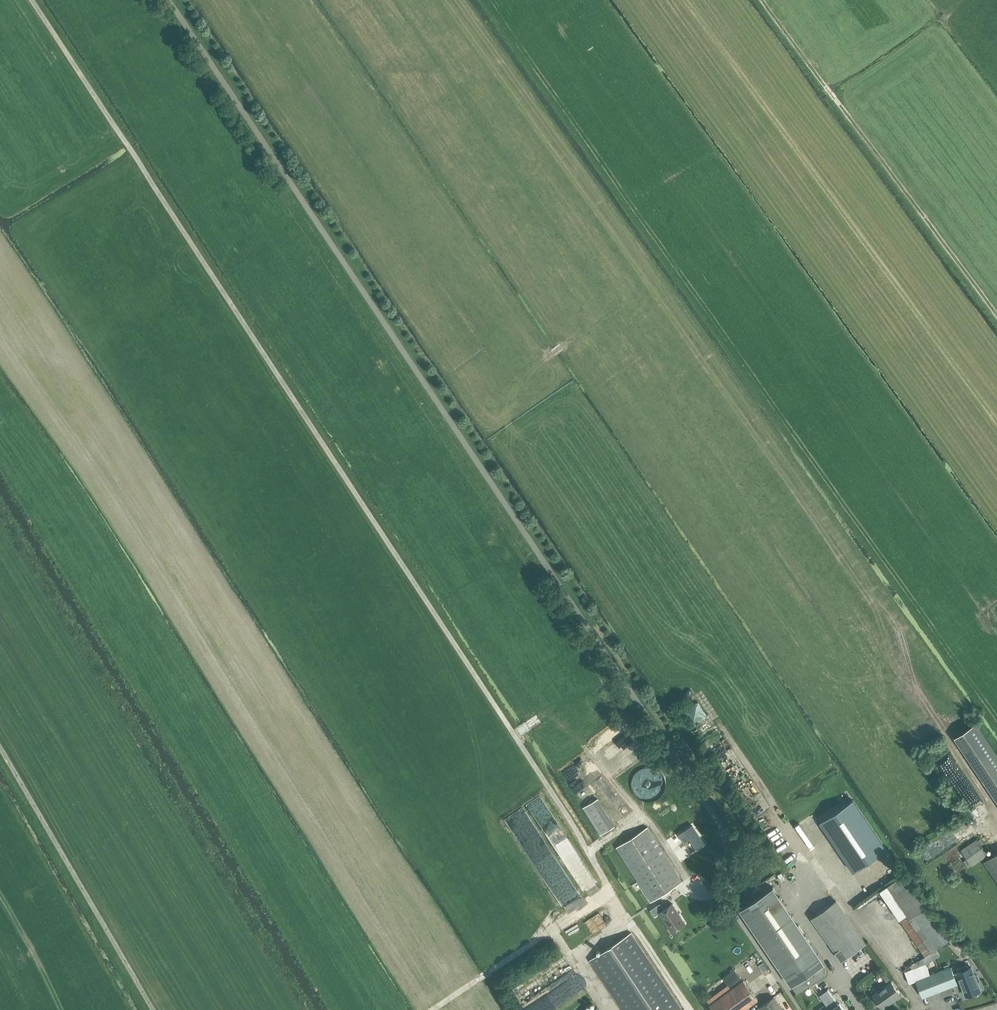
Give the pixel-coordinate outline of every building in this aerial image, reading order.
[(684,709),(693,724),(707,714),(698,700),(684,709)] [(957,736),(996,797),(996,753),(977,723),(957,736)] [(665,783),(664,780),(663,777),(662,773),(660,771),(657,768),(654,766),(651,765),(646,765),(644,765),(640,766),(636,767),(633,770),(631,773),(629,776),(628,779),(628,783),(628,786),(629,790),(630,792),(632,796),(635,798),(638,800),(642,801),(645,802),(649,801),(653,800),(655,799),(658,797),(661,795),(663,791),(664,787),(665,783)] [(585,807),(602,834),(616,826),(599,798),(585,807)] [(853,799),(820,822),(854,871),(880,853),(887,849),(853,799)] [(693,825),(679,834),(684,842),(690,838),(697,849),(705,843),(693,825)] [(618,846),(653,900),(683,881),(648,827),(618,846)] [(978,839),(961,850),(967,858),(964,861),(968,868),(982,858),(988,854),(978,839)] [(996,880),(996,854),(985,862),(996,880)] [(932,949),(948,938),(904,874),(881,890),(925,955),(932,950),(932,949)] [(740,909),(797,993),(825,975),(826,967),(824,964),(825,963),(774,886),(740,909)] [(812,917),(842,960),(866,942),(836,900),(812,917)] [(651,909),(655,915),(660,912),(673,931),(686,923),(674,903),(665,908),(661,902),(651,909)] [(632,932),(591,959),(624,1009),(683,1009),(632,932)] [(913,968),(905,971),(909,983),(917,980),(924,996),(953,985),(958,983),(955,973),(952,966),(931,974),(927,963),(939,954),(936,949),(918,960),(910,965),(913,968)] [(763,962),(759,965),(763,971),(767,968),(763,962)] [(960,971),(955,973),(958,983),(959,984),(961,985),(963,985),(967,994),(974,992),(975,992),(978,991),(979,990),(980,989),(977,981),(979,981),(980,979),(978,974),(976,973),(975,974),(971,966),(970,965),(969,964),(960,968),(960,969),(960,971)] [(735,968),(723,977),(729,985),(731,989),(743,980),(735,968)] [(715,1009),(743,1009),(758,999),(745,979),(743,980),(710,1004),(715,1009)] [(874,994),(883,1007),(895,999),(902,995),(892,981),(874,994)] [(840,1003),(839,1004),(829,990),(821,995),(828,1005),(831,1009),(830,1009),(845,1009),(840,1003)] [(764,1009),(783,1009),(774,997),(761,1006),(764,1009)]
